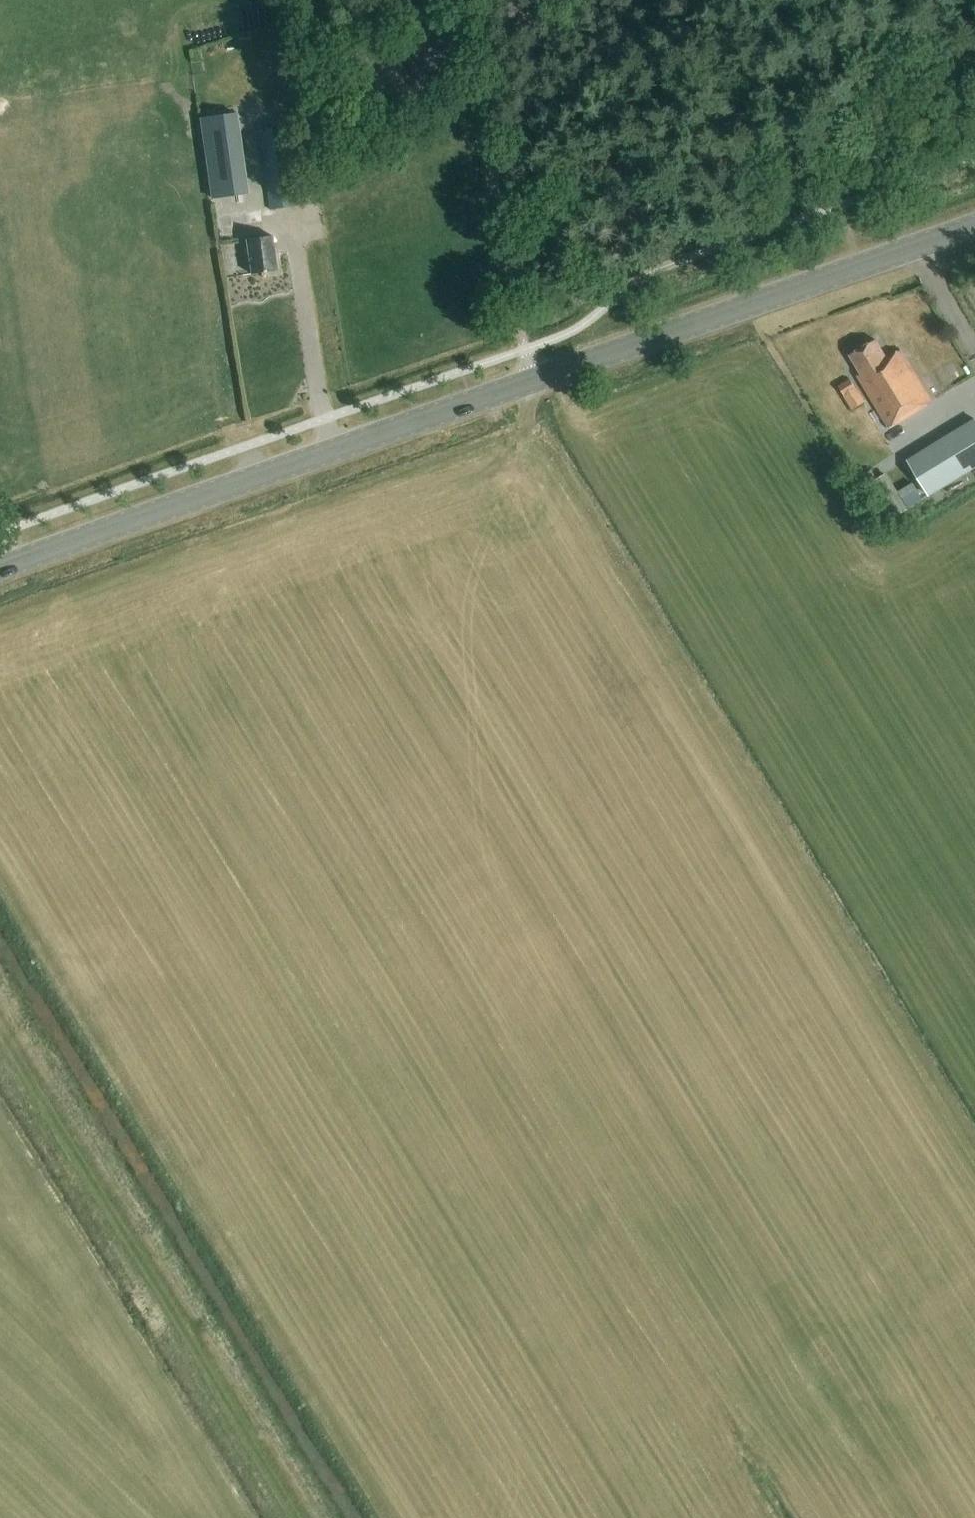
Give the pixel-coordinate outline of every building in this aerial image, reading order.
[(241,112),(204,118),(216,198),(254,193),(241,112)] [(252,276),(277,271),(272,235),(246,239),(252,276)] [(890,428),(932,402),(901,351),(888,359),(876,340),(850,356),(861,375),(858,377),(868,394),(869,394),(890,428)] [(846,396),(856,390),(850,379),(840,385),(846,396)] [(907,460),(929,497),(974,469),(974,419),(907,460)] [(887,523),(889,521),(890,521),(905,511),(902,506),(883,476),(869,485),(868,486),(865,487),(886,521),(887,523)]
